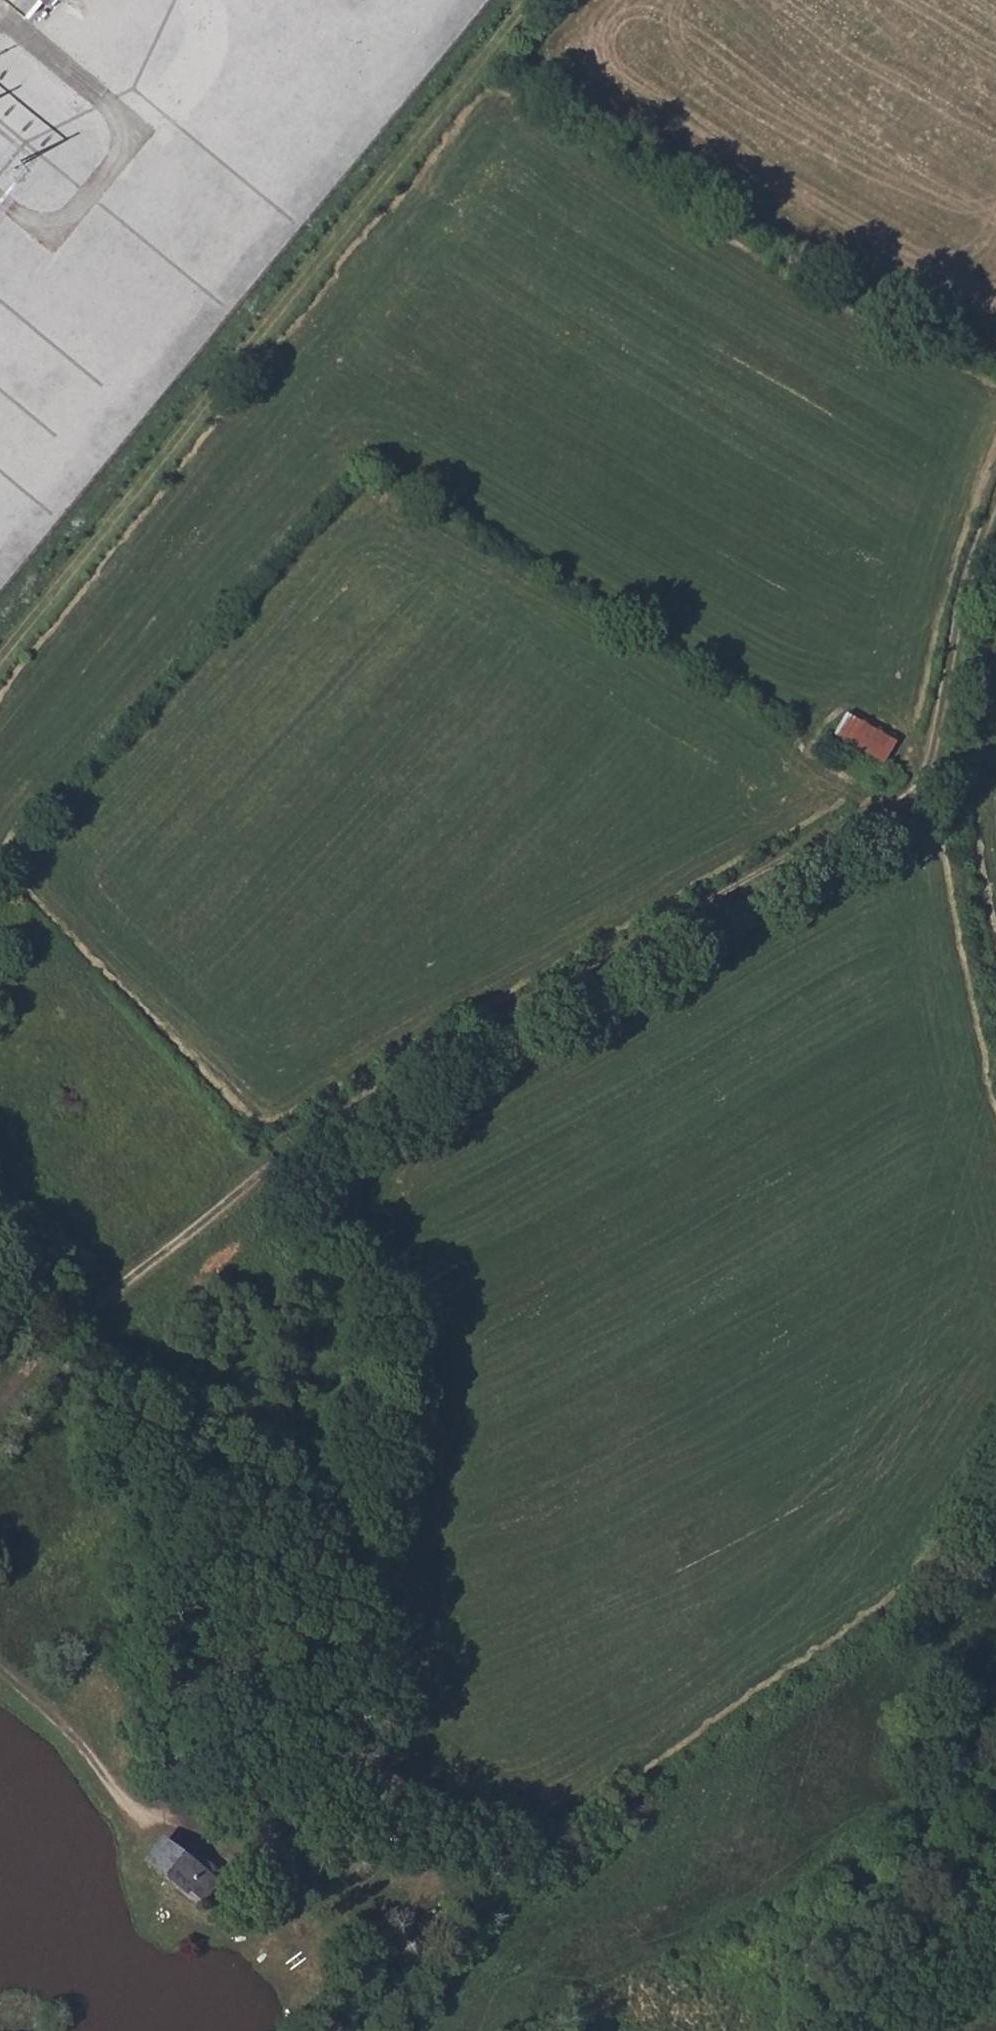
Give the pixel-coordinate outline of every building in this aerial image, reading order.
[(897,744),(862,720),(849,741),(884,763),(897,744)] [(233,1893),(179,1848),(161,1870),(215,1916),(233,1893)]
